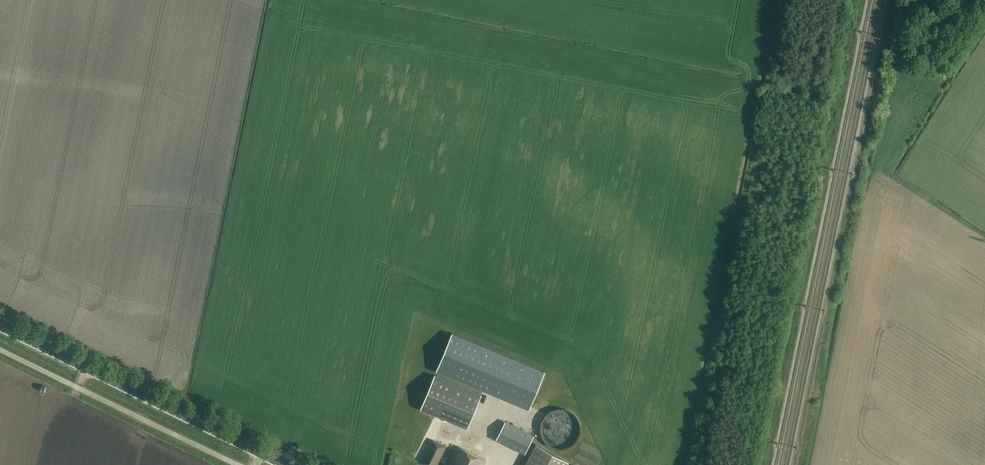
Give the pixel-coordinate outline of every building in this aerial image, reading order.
[(451,334),(435,371),(528,410),(544,373),(451,334)] [(467,429),(481,394),(434,374),(420,409),(467,429)] [(551,446),(557,448),(563,448),(569,446),(574,442),(578,438),(580,432),(580,426),(578,420),(575,415),(570,411),(564,409),(557,409),(551,411),(546,415),(543,420),(541,425),(541,431),(543,437),(546,442),(551,446)] [(448,430),(450,425),(438,420),(432,435),(443,440),(444,435),(452,439),(454,433),(448,430)] [(524,454),(533,436),(505,422),(496,439),(524,454)] [(445,446),(433,440),(421,464),(424,464),(436,464),(445,446)] [(569,463),(536,445),(524,464),(568,464),(569,463)] [(485,460),(459,447),(450,464),(483,464),(485,460)]
